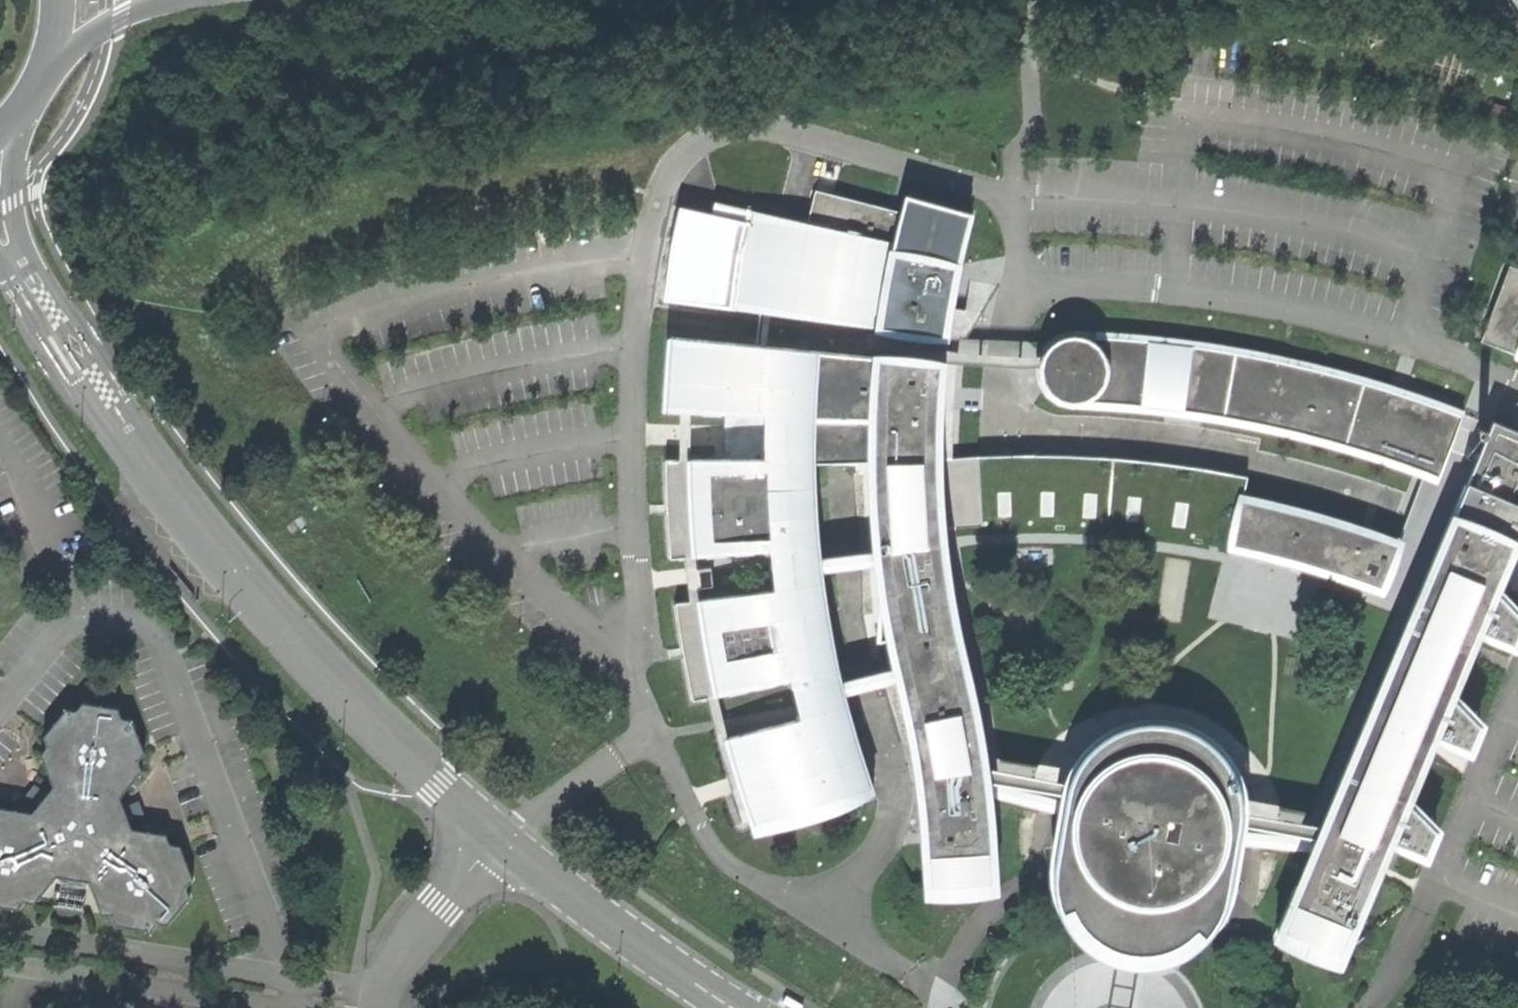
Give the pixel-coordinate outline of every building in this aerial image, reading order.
[(1517,23),(1517,0),(1504,0),(1517,23)] [(735,309),(947,336),(954,295),(962,254),(972,213),(906,195),(902,212),(816,189),(808,221),(751,210),(743,254),(735,309)] [(1509,266),(1480,341),(1509,351),(1517,355),(1517,269),(1509,266)] [(1362,452),(1438,477),(1462,413),(1401,390),(1338,371),(1272,356),(1211,345),(1149,337),(1076,333),(1064,335),(1055,340),(1047,348),(1040,362),(1040,373),(1044,385),(1052,395),(1065,403),(1069,403),(1081,403),(1137,407),(1199,414),(1286,431),(1362,452)] [(815,415),(820,353),(671,337),(666,410),(765,414),(765,458),(666,460),(667,481),(668,509),(670,540),(671,558),(770,549),(775,590),(730,596),(675,603),(685,655),(694,700),(792,678),(802,718),(728,738),(737,770),(746,801),(757,831),(874,789),(862,755),(853,725),(845,694),(841,680),(833,639),(828,609),(822,570),(820,556),(818,522),(816,491),(816,462),(815,415)] [(816,462),(871,461),(871,417),(871,356),(820,353),(815,415),(816,462)] [(896,666),(900,680),(904,694),(911,730),(917,766),(922,804),(925,838),(928,886),(996,883),(993,839),(989,794),(986,765),(980,732),(973,701),(964,657),(957,628),(951,593),(947,566),(943,535),(941,502),(940,467),(939,432),(940,398),(943,363),(871,356),(871,417),(871,461),(872,494),(874,525),(877,550),(878,565),(883,599),(889,631),(896,666)] [(1492,420),(1463,489),(1517,514),(1517,431),(1492,420)] [(1178,535),(1232,544),(1242,496),(1246,476),(1222,471),(1183,465),(1136,460),(1090,456),(1044,455),(1002,455),(953,457),(957,527),(1010,525),(1060,525),(1128,528),(1178,535)] [(1517,539),(1517,514),(1463,489),(1324,823),(1312,850),(1279,930),(1342,957),(1391,842),(1428,856),(1439,829),(1409,798),(1434,737),(1472,750),(1483,724),(1453,694),(1479,632),(1515,645),(1517,639),(1517,609),(1497,588),(1517,539)] [(1329,574),(1381,592),(1398,542),(1339,521),(1293,508),(1242,496),(1232,544),(1232,549),(1282,560),(1329,574)] [(878,565),(877,550),(820,556),(822,570),(878,565)] [(701,586),(712,585),(712,568),(699,568),(701,586)] [(845,694),(900,680),(896,666),(841,680),(845,694)] [(729,730),(742,727),(735,695),(722,697),(729,730)] [(54,786),(48,793),(43,800),(39,805),(33,813),(0,808),(0,906),(17,909),(24,902),(34,903),(57,876),(91,881),(102,914),(112,915),(116,925),(149,930),(156,923),(166,924),(189,897),(186,888),(192,879),(178,846),(169,845),(166,835),(131,829),(128,821),(123,806),(119,797),(140,771),(137,762),(144,754),(130,720),(122,719),(117,709),(81,704),(76,711),(66,711),(44,737),(47,747),(41,754),(54,786)] [(1235,862),(1239,844),(1244,811),(1241,788),(1234,768),(1224,753),(1209,737),(1191,726),(1173,721),(1154,718),(1131,721),(1115,727),(1098,738),(1080,756),(1068,781),(1062,813),(1060,836),(1061,851),(1067,873),(1080,893),(1090,904),(1107,915),(1128,922),(1150,926),(1170,923),(1189,917),(1203,908),(1220,892),(1235,862)] [(989,794),(1062,813),(1068,781),(986,765),(989,794)] [(25,794),(39,805),(43,800),(48,793),(35,783),(25,794)] [(140,800),(123,806),(128,821),(145,813),(140,800)] [(1244,811),(1239,844),(1312,850),(1324,823),(1244,811)] [(780,1002),(791,1007),(801,1007),(803,1005),(789,997),(784,995),(782,998),(780,1002)]
